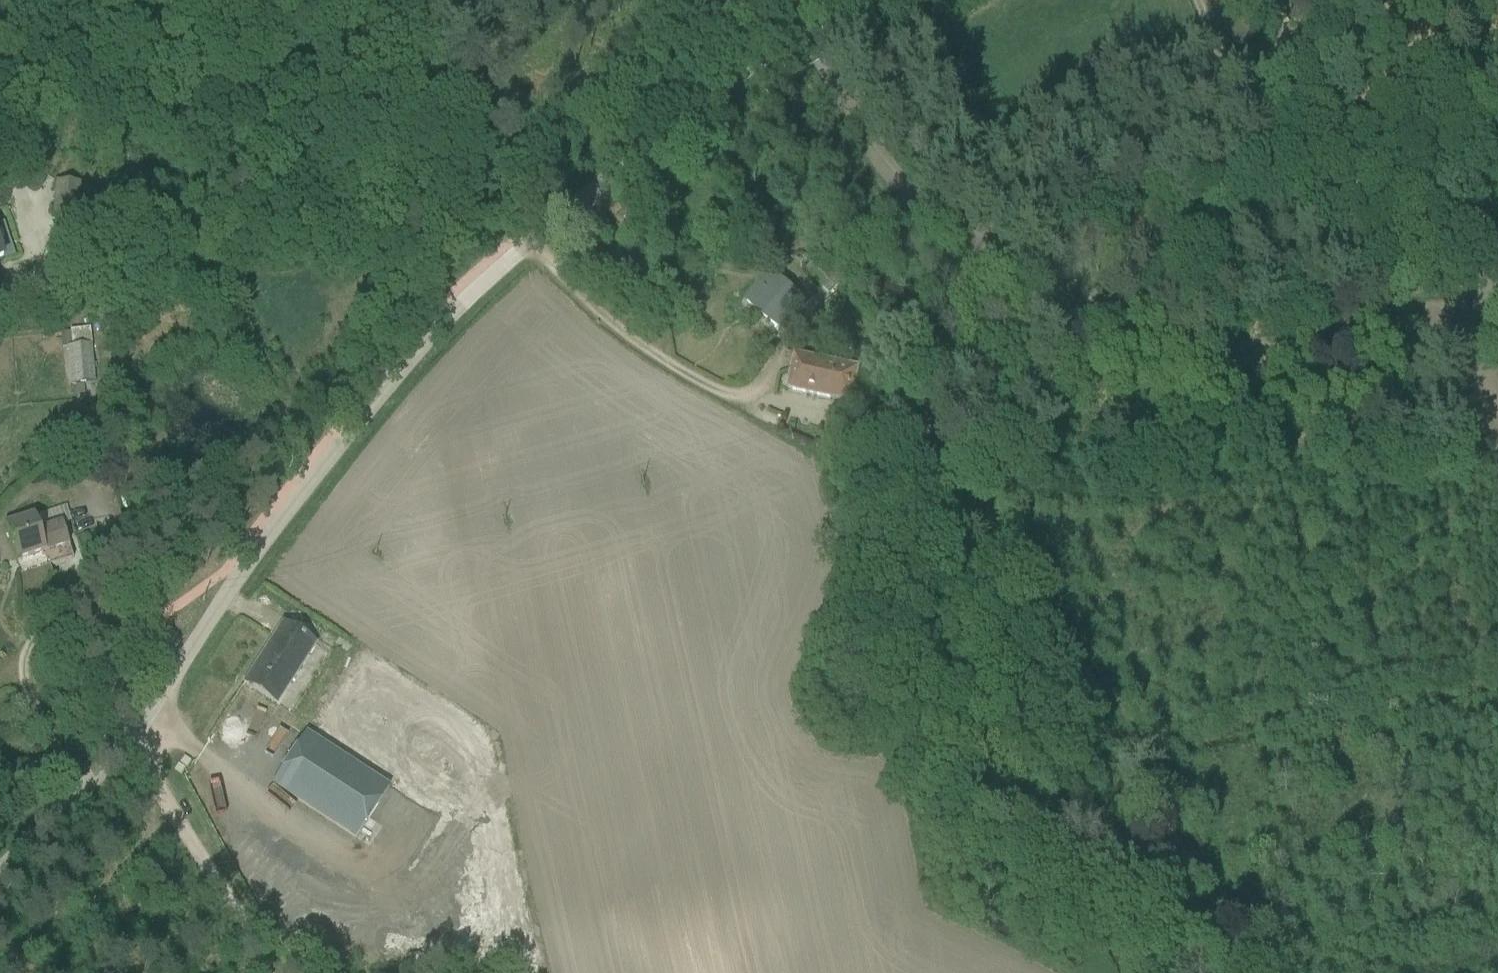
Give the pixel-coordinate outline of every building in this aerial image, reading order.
[(54,213),(62,214),(59,248),(75,249),(80,184),(56,183),(54,213)] [(849,281),(826,255),(807,272),(830,298),(849,281)] [(793,315),(805,301),(770,273),(745,303),(785,336),(799,320),(793,315)] [(84,386),(95,384),(90,329),(71,331),(72,348),(66,348),(70,387),(76,387),(77,396),(85,395),(84,386)] [(787,393),(852,406),(860,369),(794,356),(787,393)] [(48,568),(72,561),(61,525),(70,522),(66,509),(4,529),(15,566),(45,557),(48,568)] [(244,685),(276,706),(314,648),(282,626),(244,685)] [(388,789),(306,740),(275,792),(356,841),(388,789)]
